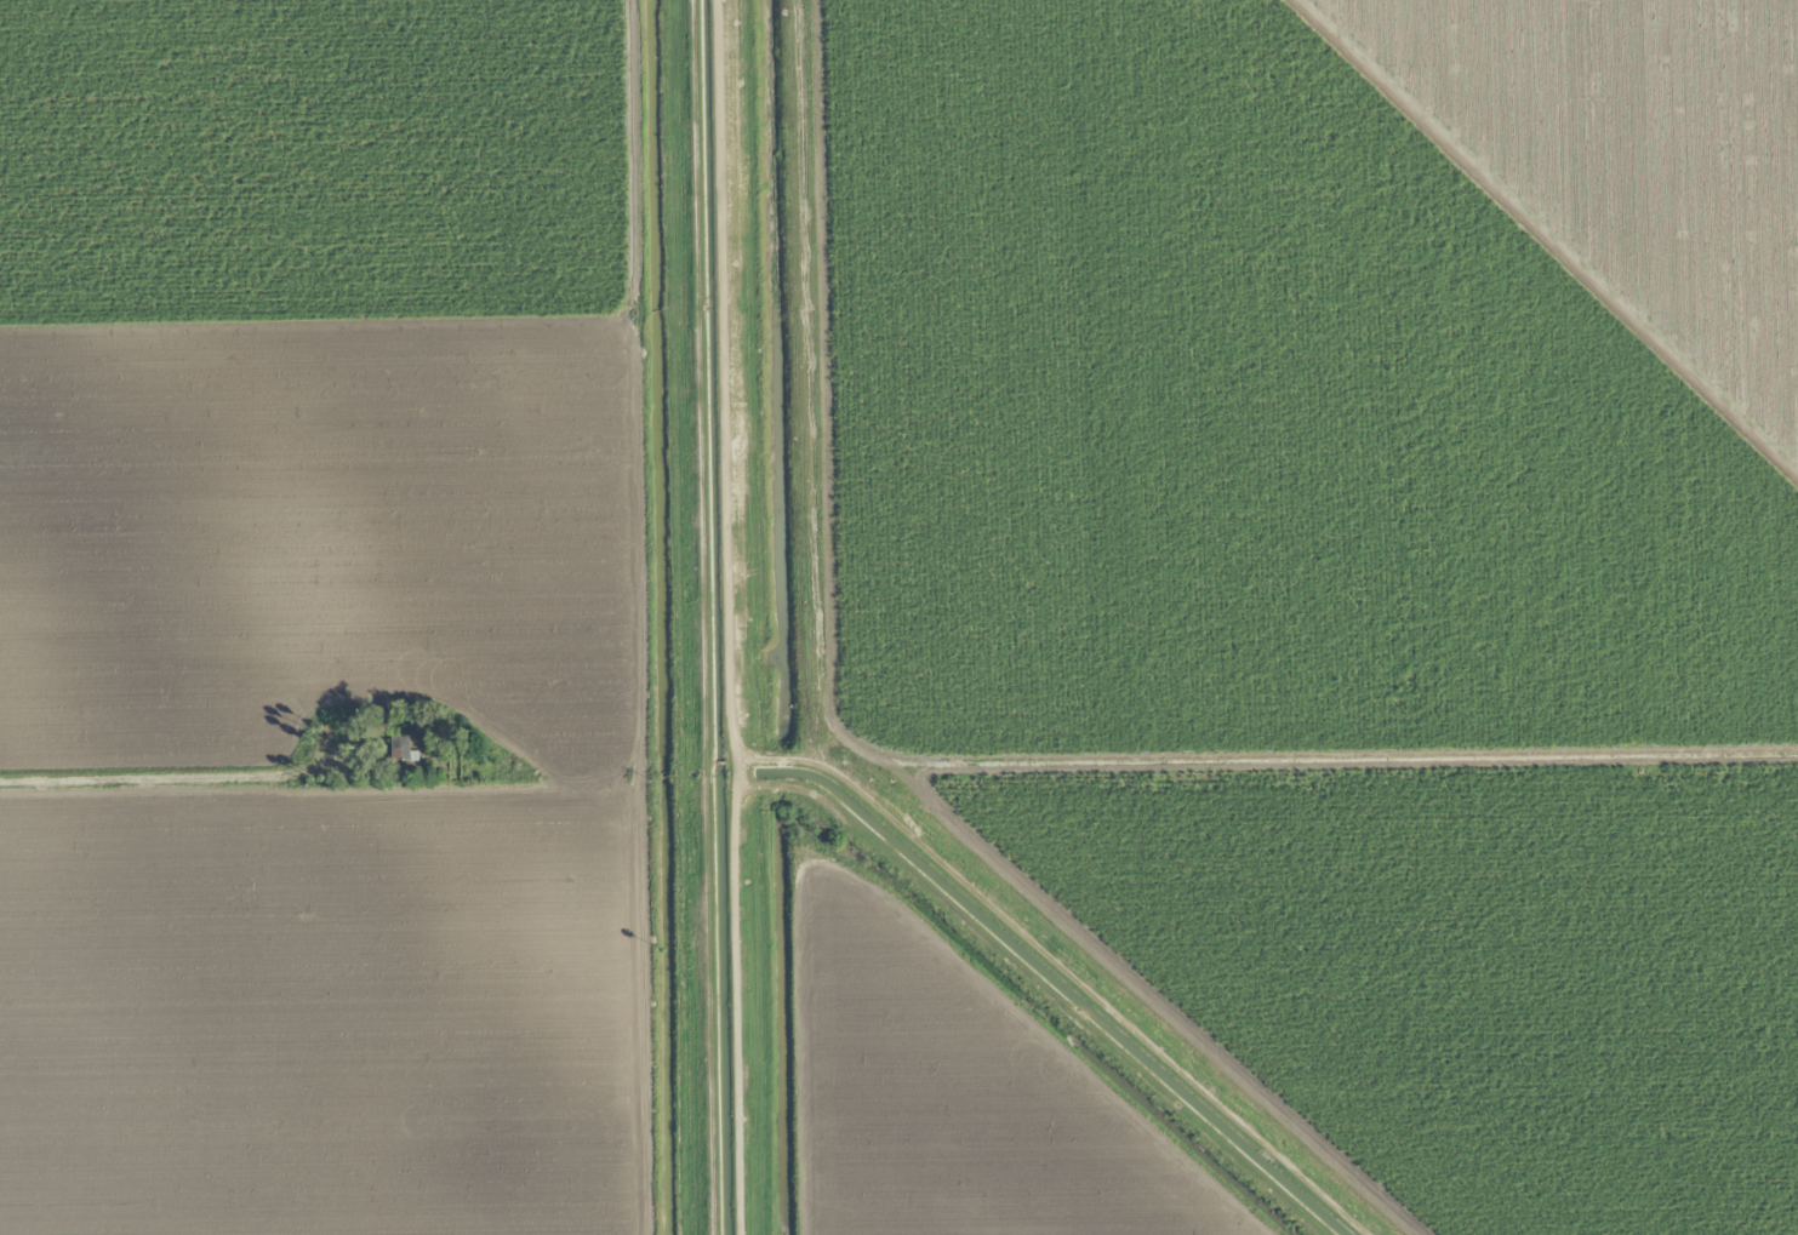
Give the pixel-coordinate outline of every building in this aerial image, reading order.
[(410,733),(391,733),(391,761),(410,761),(410,733)]
